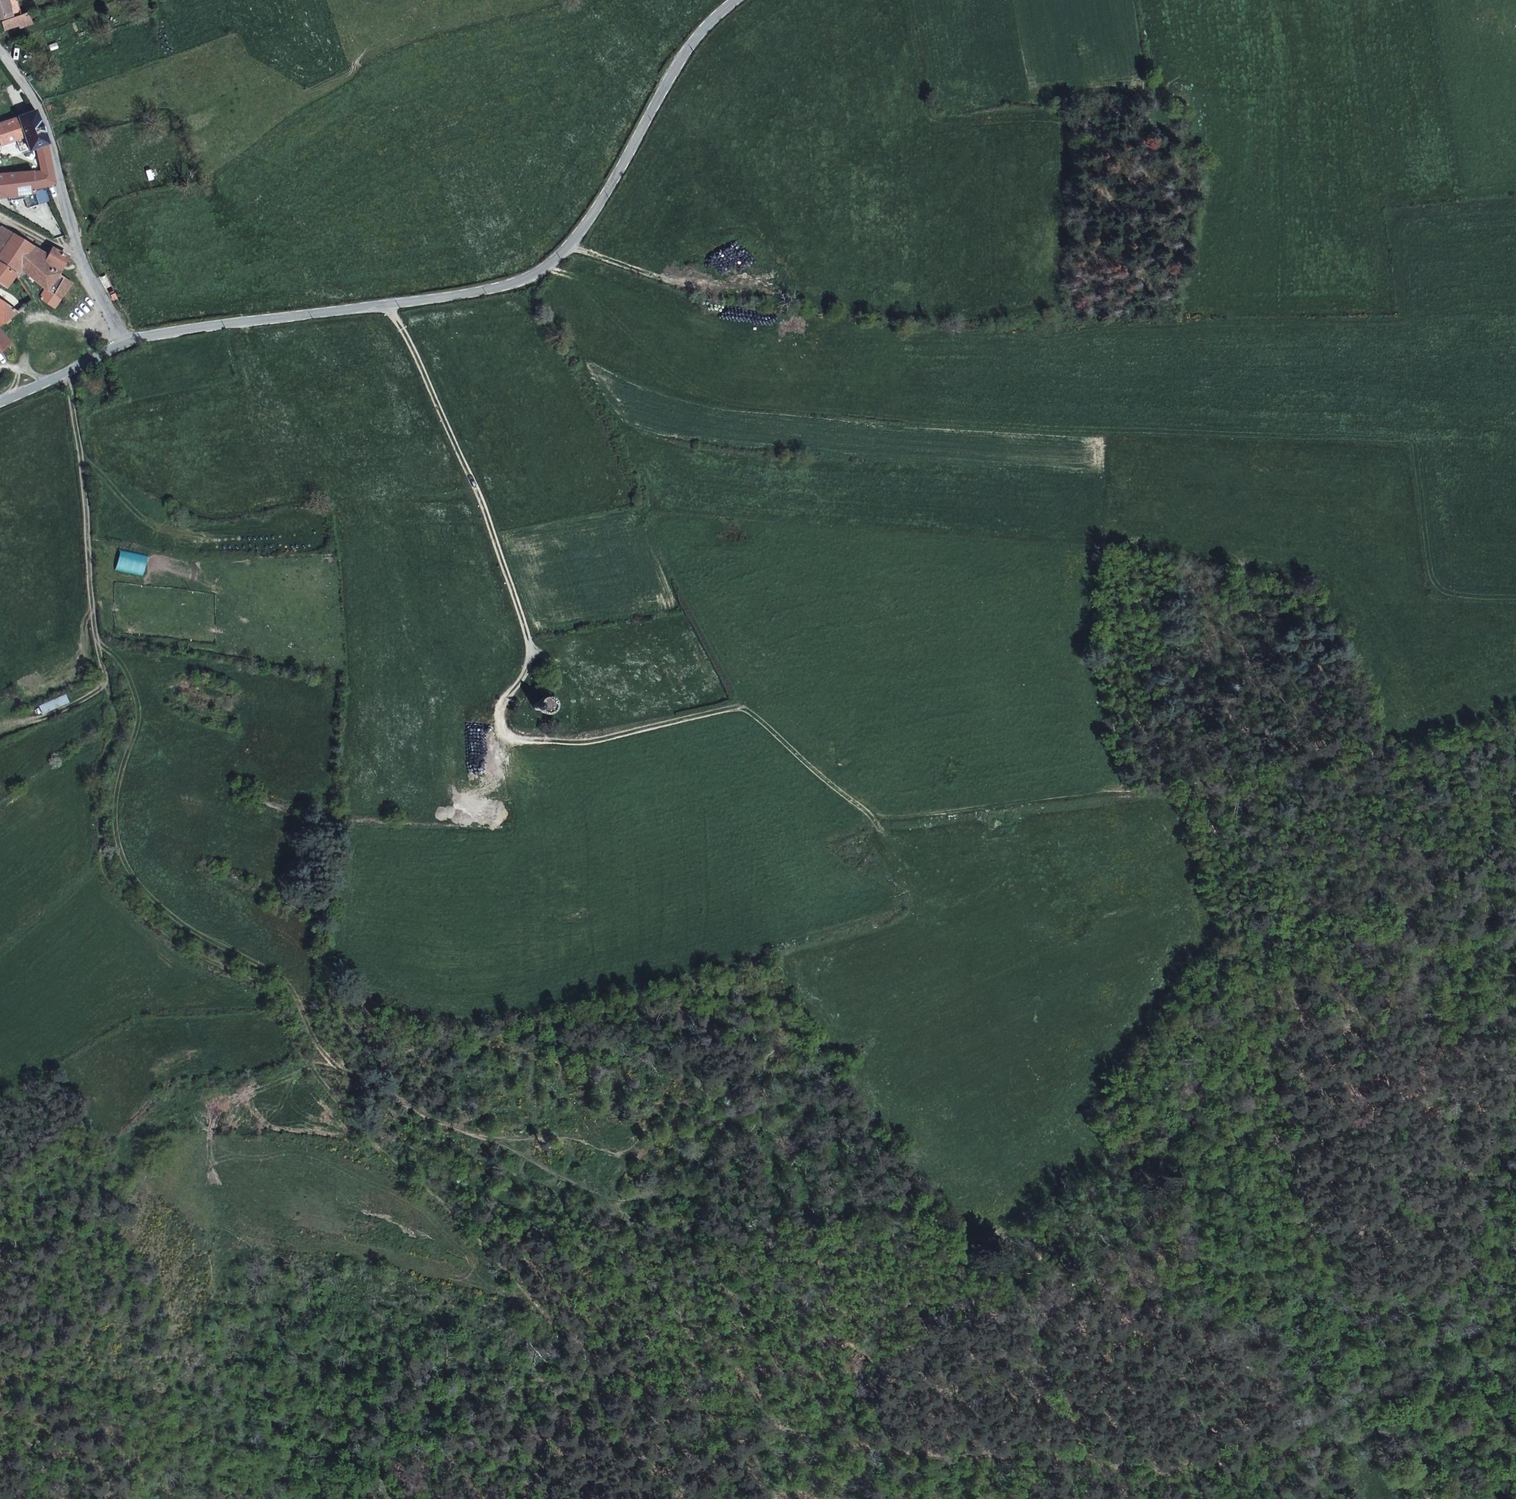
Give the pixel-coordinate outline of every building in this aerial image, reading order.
[(8,17),(17,13),(14,0),(0,0),(0,13),(6,11),(8,17)] [(31,21),(27,10),(17,13),(8,17),(0,20),(2,27),(14,23),(15,26),(31,21)] [(34,112),(15,119),(23,139),(28,151),(33,149),(47,144),(34,112)] [(23,139),(15,119),(0,124),(0,142),(2,146),(23,139)] [(33,149),(38,173),(40,194),(50,188),(54,184),(47,144),(33,149)] [(40,194),(38,173),(0,175),(0,200),(28,196),(31,209),(42,206),(39,194),(40,194)] [(1,226),(0,227),(0,258),(19,275),(23,270),(40,249),(1,226)] [(49,254),(45,261),(61,273),(71,257),(53,247),(49,254)] [(45,261),(49,254),(40,249),(23,270),(45,289),(40,300),(55,309),(74,283),(61,273),(45,261)] [(8,290),(19,275),(0,258),(0,285),(8,290)] [(19,313),(8,304),(0,298),(0,327),(19,313)] [(11,345),(0,331),(0,353),(11,345)] [(559,709),(560,707),(559,704),(558,700),(556,698),(553,697),(550,697),(546,698),(543,701),(542,705),(538,703),(534,703),(533,707),(534,710),(538,712),(541,710),(543,713),(547,715),(553,715),(556,713),(559,709)]
